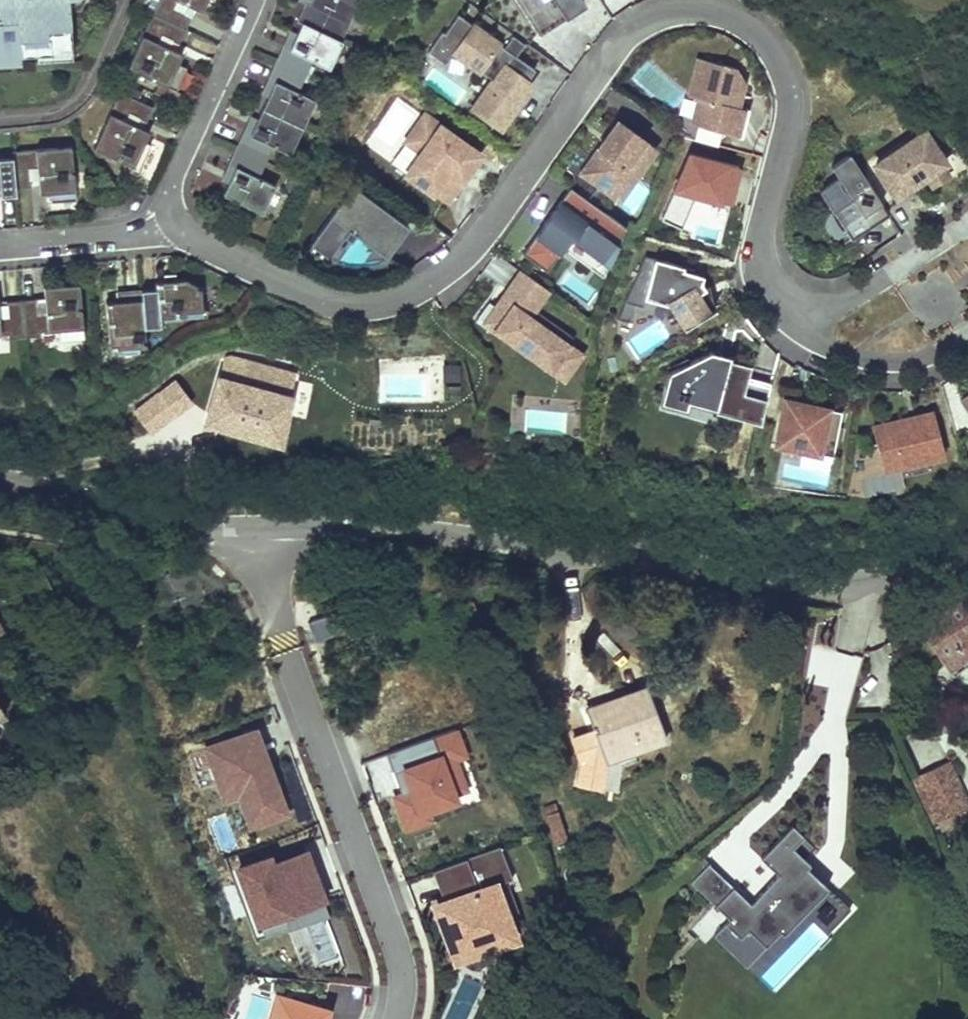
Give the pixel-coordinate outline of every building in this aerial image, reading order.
[(5,57),(36,55),(52,54),(52,49),(71,47),(69,10),(68,0),(0,0),(0,58),(5,57)] [(80,10),(84,0),(68,0),(69,10),(80,10)] [(152,14),(183,28),(189,14),(182,11),(173,6),(175,0),(159,0),(152,14)] [(182,11),(186,4),(178,0),(175,0),(173,6),(182,11)] [(186,4),(200,11),(204,1),(212,5),(215,0),(178,0),(186,4)] [(352,0),(312,0),(308,7),(341,23),(352,0)] [(490,20),(512,35),(524,44),(526,45),(535,32),(558,0),(504,0),(490,20)] [(537,35),(562,17),(584,1),(583,0),(558,0),(535,32),(537,35)] [(308,7),(298,2),(290,19),(295,21),(290,32),(282,48),(304,59),(322,67),(343,23),(341,23),(308,7)] [(152,14),(127,70),(173,91),(185,66),(176,62),(180,52),(166,46),(156,42),(159,35),(169,39),(177,43),(183,28),(152,14)] [(442,32),(428,52),(445,64),(454,52),(492,79),(471,109),(498,128),(507,116),(509,117),(516,108),(511,102),(527,79),(534,69),(515,56),(503,47),(458,15),(445,34),(442,32)] [(290,32),(284,28),(268,60),(297,74),(304,59),(282,48),(290,32)] [(166,46),(169,39),(159,35),(156,42),(166,46)] [(524,44),(512,35),(503,47),(515,56),(524,44)] [(36,55),(37,62),(72,60),(71,47),(52,49),(52,54),(36,55)] [(695,97),(689,123),(726,132),(733,106),(739,108),(745,84),(735,67),(716,62),(696,57),(686,94),(695,97)] [(268,60),(253,92),(259,95),(267,79),(289,90),(297,74),(268,60)] [(293,125),(307,98),(289,90),(267,79),(259,95),(254,106),(293,125)] [(516,108),(531,82),(527,79),(511,102),(516,108)] [(119,92),(92,148),(138,170),(150,145),(142,141),(146,131),(132,125),(123,120),(126,113),(135,118),(142,121),(149,107),(119,92)] [(280,152),(293,125),(254,106),(249,117),(241,132),(264,143),(280,152)] [(741,136),(747,110),(739,108),(733,106),(726,132),(741,136)] [(132,125),(135,118),(126,113),(123,120),(132,125)] [(249,117),(242,113),(227,145),(256,159),(264,143),(241,132),(249,117)] [(461,180),(480,153),(423,114),(404,141),(420,152),(405,173),(431,192),(447,171),(461,180)] [(615,156),(634,130),(618,119),(581,171),(619,199),(638,173),(615,156)] [(638,173),(657,147),(634,130),(615,156),(638,173)] [(875,164),(895,194),(924,175),(942,164),(944,163),(925,132),(875,164)] [(227,145),(213,174),(218,180),(226,164),(233,167),(248,175),(256,159),(227,145)] [(70,147),(12,152),(12,159),(15,189),(30,187),(30,181),(29,170),(36,169),(38,180),(39,194),(50,193),(50,202),(75,200),(70,147)] [(873,215),(884,207),(850,153),(831,166),(838,177),(819,190),(850,238),(868,227),(877,221),(873,215)] [(675,219),(716,230),(733,165),(692,154),(675,219)] [(0,160),(0,197),(15,196),(15,189),(12,159),(0,160)] [(218,180),(213,191),(253,210),(266,183),(248,175),(233,167),(226,164),(218,180)] [(924,175),(931,186),(949,175),(942,164),(924,175)] [(29,170),(30,181),(38,180),(36,169),(29,170)] [(447,171),(431,192),(445,202),(461,180),(447,171)] [(352,186),(319,231),(337,244),(344,236),(350,241),(355,235),(386,257),(408,226),(352,186)] [(522,253),(546,270),(562,248),(569,239),(573,238),(609,262),(625,226),(570,187),(546,219),(522,253)] [(877,221),(888,213),(884,207),(873,215),(877,221)] [(319,231),(309,244),(328,258),(337,244),(319,231)] [(562,248),(603,276),(609,262),(573,238),(569,239),(562,248)] [(645,256),(618,319),(629,323),(633,309),(634,305),(643,307),(645,296),(656,298),(668,301),(668,300),(684,327),(715,308),(708,296),(703,289),(705,288),(702,281),(703,275),(694,272),(695,269),(645,256)] [(547,289),(521,271),(495,307),(488,302),(477,317),(549,368),(552,364),(566,344),(572,336),(534,309),(547,289)] [(155,282),(155,289),(141,290),(144,328),(159,326),(159,318),(185,315),(185,312),(202,310),(200,287),(185,279),(175,280),(164,281),(155,282)] [(36,299),(21,301),(24,338),(39,336),(39,332),(57,330),(58,339),(83,337),(78,284),(43,287),(44,302),(45,313),(37,313),(36,302),(36,299)] [(105,303),(109,349),(145,346),(144,328),(141,290),(124,292),(125,301),(117,302),(105,303)] [(124,292),(116,293),(117,302),(125,301),(124,292)] [(633,309),(652,314),(656,298),(645,296),(643,307),(634,305),(633,309)] [(21,301),(5,302),(6,316),(0,317),(0,335),(8,335),(8,339),(24,338),(21,301)] [(36,302),(37,313),(45,313),(44,302),(36,302)] [(477,317),(475,321),(547,372),(549,368),(477,317)] [(565,374),(580,354),(566,344),(552,364),(565,374)] [(669,372),(660,404),(687,410),(689,403),(761,421),(771,383),(748,377),(751,365),(739,362),(730,360),(732,355),(710,349),(669,372)] [(297,377),(226,357),(206,426),(278,446),(297,377)] [(958,400),(951,375),(939,380),(950,420),(967,415),(958,400)] [(192,403),(176,382),(133,415),(149,436),(192,403)] [(958,400),(967,415),(967,416),(967,394),(958,400)] [(806,404),(784,399),(775,444),(818,453),(827,408),(806,404)] [(831,456),(841,411),(827,408),(818,453),(831,456)] [(903,419),(870,427),(880,465),(941,450),(931,412),(903,419)] [(953,431),(967,427),(967,416),(967,415),(950,420),(953,431)] [(880,465),(881,471),(898,467),(900,476),(929,468),(927,460),(942,456),(941,450),(880,465)] [(967,666),(967,621),(955,604),(916,634),(950,679),(967,666)] [(328,615),(309,622),(315,640),(335,633),(328,615)] [(806,672),(833,678),(830,695),(851,699),(860,656),(811,646),(806,672)] [(626,692),(583,707),(603,761),(662,739),(643,686),(626,692)] [(292,816),(259,724),(201,745),(222,802),(236,796),(249,831),(292,816)] [(388,750),(402,790),(390,794),(403,832),(436,821),(432,809),(480,793),(458,726),(388,750)] [(367,762),(379,795),(400,787),(387,754),(367,762)] [(966,807),(946,761),(909,778),(930,823),(966,807)] [(546,808),(551,846),(566,844),(561,806),(546,808)] [(712,934),(770,988),(847,905),(803,864),(806,860),(789,844),(800,832),(789,822),(757,856),(774,871),(748,900),(730,884),(711,903),(727,918),(712,934)] [(306,843),(234,866),(258,939),(309,922),(323,963),(343,956),(306,843)] [(452,962),(523,938),(501,873),(511,869),(502,844),(433,867),(442,896),(431,900),(452,962)] [(687,881),(711,903),(730,884),(706,862),(687,881)] [(331,1002),(271,990),(265,1018),(327,1018),(331,1002)]
